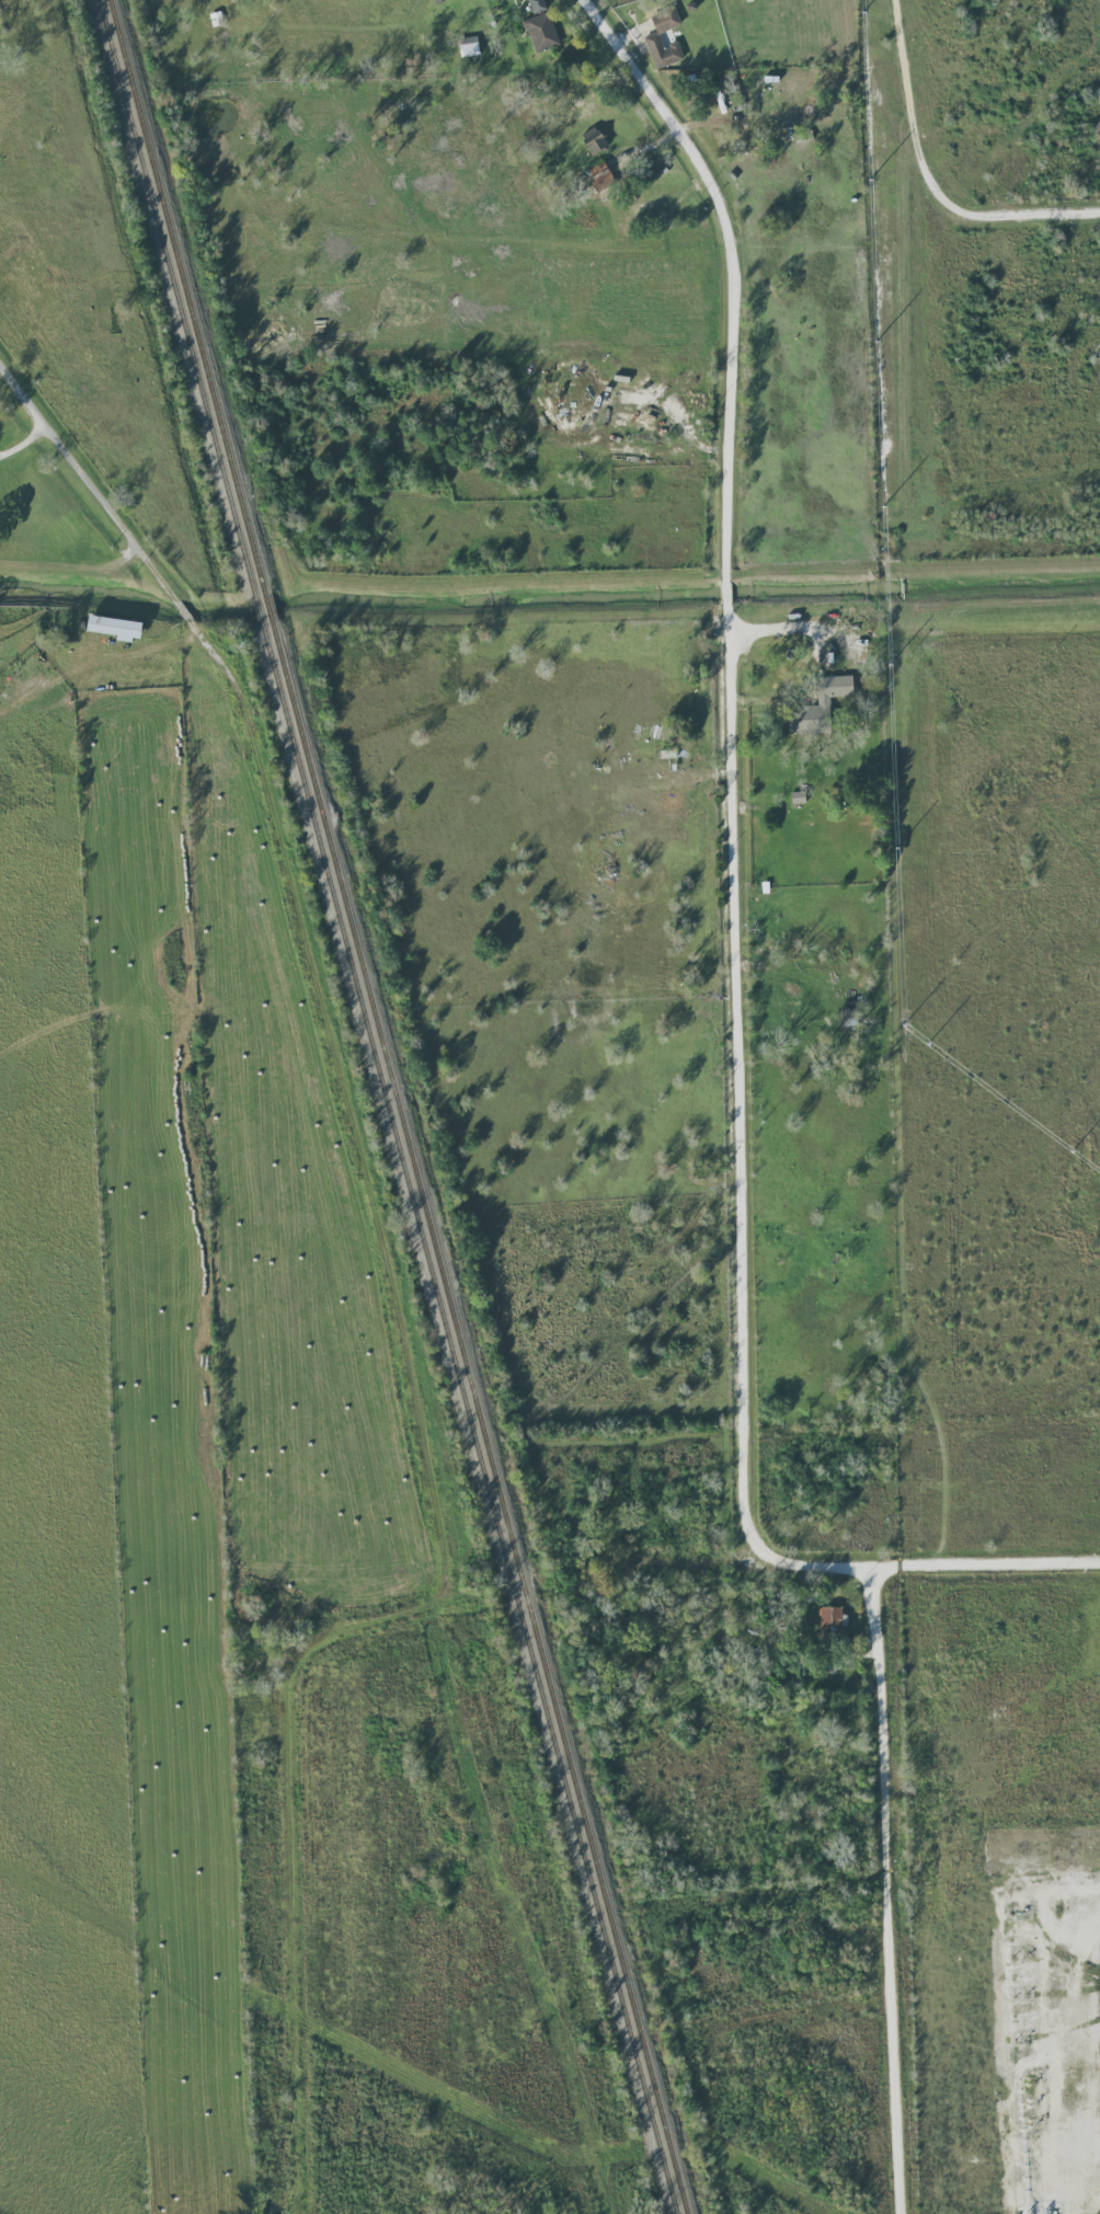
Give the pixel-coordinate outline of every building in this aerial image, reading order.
[(655,69),(683,59),(677,42),(664,46),(659,33),(681,25),(674,6),(650,15),(656,32),(644,36),(655,69)] [(533,52),(559,44),(549,11),(523,19),(533,52)] [(479,53),(476,36),(457,39),(461,57),(479,53)] [(591,155),(607,145),(596,125),(580,134),(591,155)] [(615,182),(604,161),(586,169),(597,191),(615,182)] [(532,315),(512,315),(512,328),(531,328),(532,315)] [(142,621),(88,615),(86,631),(116,634),(116,638),(139,641),(142,621)] [(817,676),(817,705),(790,705),(791,733),(830,733),(830,696),(853,696),(852,675),(817,676)] [(804,791),(791,792),(791,803),(805,803),(804,791)] [(841,1607),(820,1606),(819,1626),(840,1627),(841,1607)]
